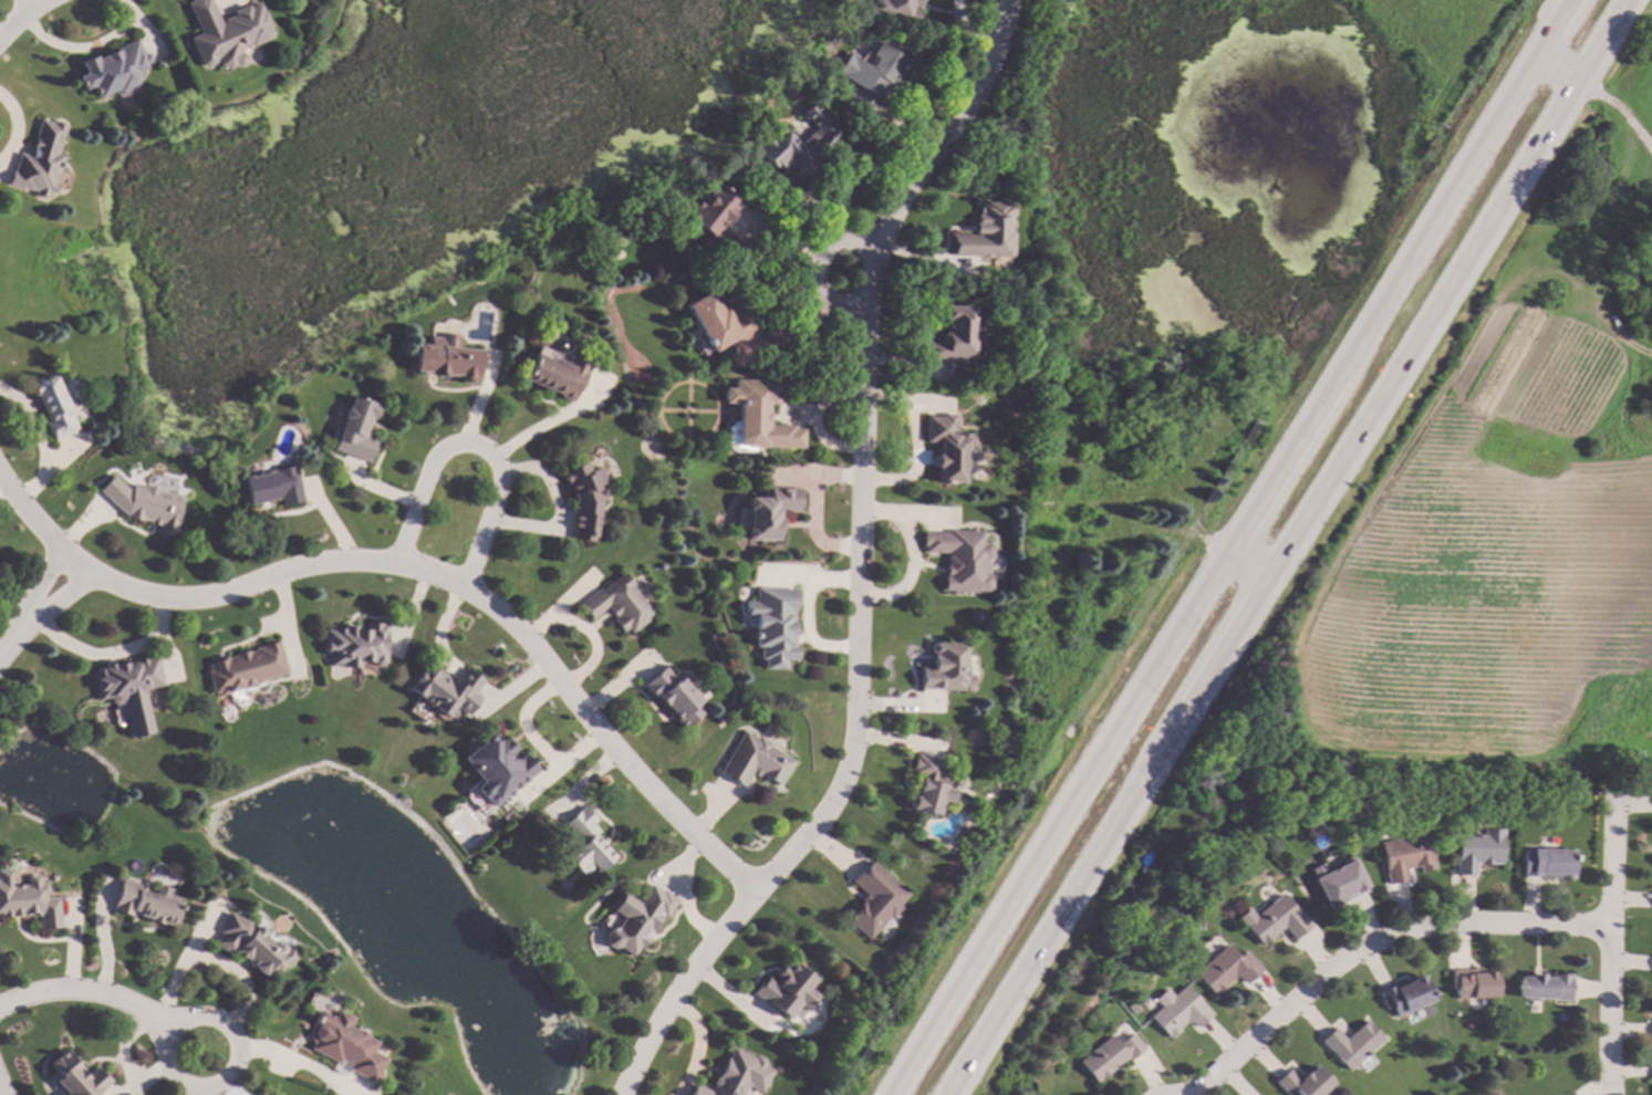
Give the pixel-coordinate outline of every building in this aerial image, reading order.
[(185,3),(192,0),(210,0),(218,19),(258,2),(271,32),(269,38),(251,45),(247,44),(239,48),(238,52),(243,54),(245,60),(245,63),(238,66),(235,65),(228,67),(218,65),(217,61),(205,66),(199,64),(187,38),(198,33),(185,3)] [(869,11),(872,0),(918,0),(916,8),(911,7),(910,10),(917,11),(914,24),(900,20),(898,23),(885,19),(885,15),(869,11)] [(908,56),(900,69),(910,76),(898,93),(890,86),(877,103),(833,73),(849,51),(860,58),(864,50),(869,53),(879,36),(908,56)] [(144,69),(135,71),(137,77),(133,85),(116,92),(115,88),(96,96),(92,85),(81,90),(75,76),(83,73),(79,61),(135,39),(144,69)] [(827,118),(830,114),(840,124),(837,127),(841,132),(838,135),(839,135),(813,161),(821,169),(803,187),(788,170),(785,174),(773,163),(770,165),(752,146),(767,132),(771,136),(782,126),(798,143),(814,126),(799,112),(810,102),(827,118)] [(65,126),(56,154),(63,156),(53,191),(48,190),(45,197),(33,194),(34,191),(8,184),(15,153),(28,156),(39,118),(65,126)] [(739,196),(718,223),(744,243),(729,262),(724,258),(720,262),(698,244),(707,232),(687,217),(689,215),(680,207),(690,195),(698,200),(715,177),(739,196)] [(1006,204),(1009,205),(1012,207),(1011,216),(1009,218),(1006,218),(1006,229),(1011,233),(1011,255),(1007,260),(1008,258),(977,258),(977,257),(952,257),(952,248),(950,248),(950,234),(973,234),(973,223),(975,223),(975,213),(977,213),(978,204),(984,204),(985,202),(1006,202),(1006,204)] [(716,305),(720,302),(728,317),(745,310),(757,332),(728,348),(725,342),(708,351),(684,303),(708,291),(716,305)] [(969,334),(977,334),(977,347),(970,347),(970,364),(925,365),(925,343),(938,343),(938,332),(942,332),(942,304),(969,303),(969,334)] [(458,335),(456,348),(481,351),(479,378),(415,373),(417,345),(427,346),(428,336),(440,337),(440,333),(458,335)] [(554,362),(555,358),(567,363),(571,354),(591,363),(578,394),(551,383),(549,389),(520,377),(531,352),(554,362)] [(60,387),(65,385),(73,405),(67,408),(76,429),(53,439),(29,382),(41,376),(42,379),(54,374),(60,387)] [(778,378),(777,403),(767,403),(767,414),(769,414),(769,420),(767,420),(767,424),(793,425),(793,428),(800,428),(800,447),(737,444),(738,403),(721,401),(721,387),(733,387),(733,379),(756,379),(756,377),(778,378)] [(378,405),(366,437),(376,440),(368,462),(332,449),(351,395),(378,405)] [(953,414),(953,434),(956,434),(956,438),(965,438),(965,451),(962,451),(960,483),(936,482),(937,468),(934,468),(935,453),(937,453),(937,444),(923,444),(924,414),(939,415),(939,413),(953,414)] [(591,471),(601,467),(607,482),(599,486),(604,500),(600,502),(592,542),(573,538),(574,529),(570,528),(574,501),(562,472),(586,462),(591,471)] [(302,501),(281,505),(280,498),(247,505),(240,477),(294,465),(302,501)] [(125,489),(129,491),(133,484),(166,496),(176,497),(180,497),(174,536),(157,534),(158,523),(121,514),(118,512),(122,509),(100,489),(111,477),(125,489)] [(800,511),(776,511),(776,517),(780,517),(780,530),(776,530),(776,541),(744,541),(745,492),(768,492),(768,486),(800,486),(800,511)] [(983,531),(983,542),(990,542),(989,557),(984,557),(984,574),(990,574),(989,590),(976,588),(976,593),(943,591),(943,575),(945,575),(946,554),(921,553),(922,532),(948,532),(948,529),(983,531)] [(634,583),(631,585),(654,615),(630,634),(625,628),(621,632),(611,619),(615,616),(613,614),(611,615),(606,608),(607,607),(606,605),(590,619),(578,604),(598,587),(600,591),(624,571),(634,583)] [(794,613),(789,613),(789,623),(791,623),(791,642),(799,642),(799,659),(783,659),(783,668),(762,668),(762,659),(759,659),(759,646),(754,646),(754,617),(742,617),(742,601),(755,602),(755,587),(794,587),(794,613)] [(387,623),(385,665),(372,665),(372,660),(360,659),(359,668),(328,666),(328,654),(322,654),(323,629),(331,629),(331,627),(341,628),(341,625),(365,625),(365,622),(387,623)] [(287,671),(253,681),(254,685),(218,696),(217,691),(211,693),(205,671),(209,670),(207,661),(277,640),(287,671)] [(964,675),(972,675),(972,686),(960,686),(960,688),(919,688),(919,668),(933,668),(932,653),(929,653),(929,642),(964,642),(964,675)] [(162,686),(146,688),(153,733),(126,738),(121,703),(113,705),(108,701),(107,697),(96,699),(91,669),(155,655),(162,686)] [(453,684),(465,667),(481,680),(471,691),(479,698),(466,715),(454,705),(444,717),(405,687),(424,661),(453,684)] [(674,678),(683,670),(694,686),(690,689),(699,700),(696,703),(703,711),(682,729),(675,720),(675,719),(657,697),(653,700),(640,684),(664,665),(674,678)] [(757,738),(758,736),(771,743),(769,747),(794,761),(779,788),(758,775),(757,776),(751,773),(744,788),(717,771),(742,729),(757,738)] [(498,741),(503,737),(511,748),(507,751),(512,759),(523,751),(538,769),(489,806),(472,784),(478,781),(459,757),(491,731),(498,741)] [(943,760),(941,765),(950,768),(946,788),(953,790),(949,802),(941,800),(936,814),(906,806),(910,793),(916,794),(922,775),(911,772),(915,753),(943,760)] [(595,820),(591,823),(598,830),(593,834),(613,856),(596,872),(592,867),(582,877),(563,856),(579,842),(562,824),(582,805),(595,820)] [(1500,830),(1499,863),(1492,863),(1492,864),(1478,864),(1478,862),(1474,862),(1474,875),(1455,875),(1456,834),(1483,835),(1483,828),(1500,830)] [(1434,869),(1420,873),(1419,865),(1405,867),(1407,880),(1388,884),(1380,842),(1426,833),(1434,869)] [(1575,878),(1520,877),(1521,848),(1576,848),(1575,878)] [(907,894),(897,905),(901,907),(890,919),(887,916),(866,939),(844,919),(866,895),(850,880),(870,858),(907,894)] [(1367,889),(1328,908),(1310,868),(1323,863),(1327,872),(1353,859),(1367,889)] [(37,914),(0,917),(0,869),(10,868),(11,886),(24,885),(24,877),(27,875),(35,875),(39,877),(39,884),(44,884),(45,885),(45,891),(43,894),(44,898),(56,897),(59,927),(38,928),(37,914)] [(135,885),(134,889),(153,895),(156,885),(168,888),(166,897),(178,901),(170,925),(131,912),(129,916),(111,910),(120,879),(135,885)] [(659,891),(662,889),(675,899),(663,918),(656,915),(638,948),(634,946),(627,955),(616,947),(610,948),(604,945),(602,935),(606,928),(614,928),(621,917),(610,910),(622,891),(637,901),(650,884),(659,891)] [(1309,928),(1295,940),(1282,926),(1271,935),(1272,937),(1260,947),(1236,918),(1249,908),(1255,915),(1281,893),(1309,928)] [(253,926),(258,925),(262,929),(262,932),(273,942),(278,942),(282,947),(289,943),(297,958),(281,966),(281,969),(274,971),(266,967),(259,974),(232,950),(228,952),(212,943),(219,934),(215,931),(227,910),(253,926)] [(1239,955),(1244,950),(1260,969),(1244,983),(1236,974),(1214,994),(1194,972),(1227,942),(1239,955)] [(815,979),(809,987),(818,994),(803,1011),(797,1005),(783,1021),(750,992),(766,973),(777,983),(779,980),(773,976),(783,966),(789,970),(796,962),(815,979)] [(1472,974),(1495,973),(1497,995),(1457,998),(1456,988),(1451,989),(1450,969),(1471,968),(1472,974)] [(1572,977),(1571,1001),(1550,1000),(1550,997),(1539,995),(1538,999),(1528,998),(1528,997),(1517,995),(1519,973),(1572,977)] [(1433,999),(1394,1015),(1391,1007),(1385,1009),(1376,990),(1391,984),(1392,988),(1423,974),(1433,999)] [(1212,1014),(1196,1028),(1189,1020),(1185,1023),(1184,1022),(1177,1028),(1178,1030),(1170,1037),(1149,1015),(1185,983),(1212,1014)] [(1140,1010),(1133,1014),(1128,1005),(1134,1001),(1140,1010)] [(351,1018),(347,1025),(366,1034),(365,1036),(375,1042),(371,1051),(384,1058),(372,1083),(346,1070),(349,1063),(339,1057),(336,1063),(308,1049),(310,1042),(306,1032),(318,1010),(332,1016),(335,1010),(351,1018)] [(1383,1037),(1347,1070),(1320,1039),(1333,1026),(1344,1039),(1367,1019),(1383,1037)] [(1144,1047),(1129,1061),(1126,1057),(1097,1083),(1079,1061),(1111,1034),(1119,1044),(1132,1033),(1144,1047)] [(746,1085),(741,1094),(687,1094),(693,1083),(709,1091),(730,1047),(754,1058),(755,1056),(765,1061),(763,1064),(773,1070),(761,1093),(746,1085)] [(107,1080),(92,1094),(63,1094),(65,1093),(53,1081),(56,1077),(48,1070),(49,1062),(54,1057),(59,1057),(67,1050),(87,1074),(96,1066),(107,1080)] [(1331,1082),(1317,1094),(1295,1094),(1290,1089),(1286,1094),(1272,1080),(1286,1066),(1298,1080),(1315,1064),(1331,1082)]
